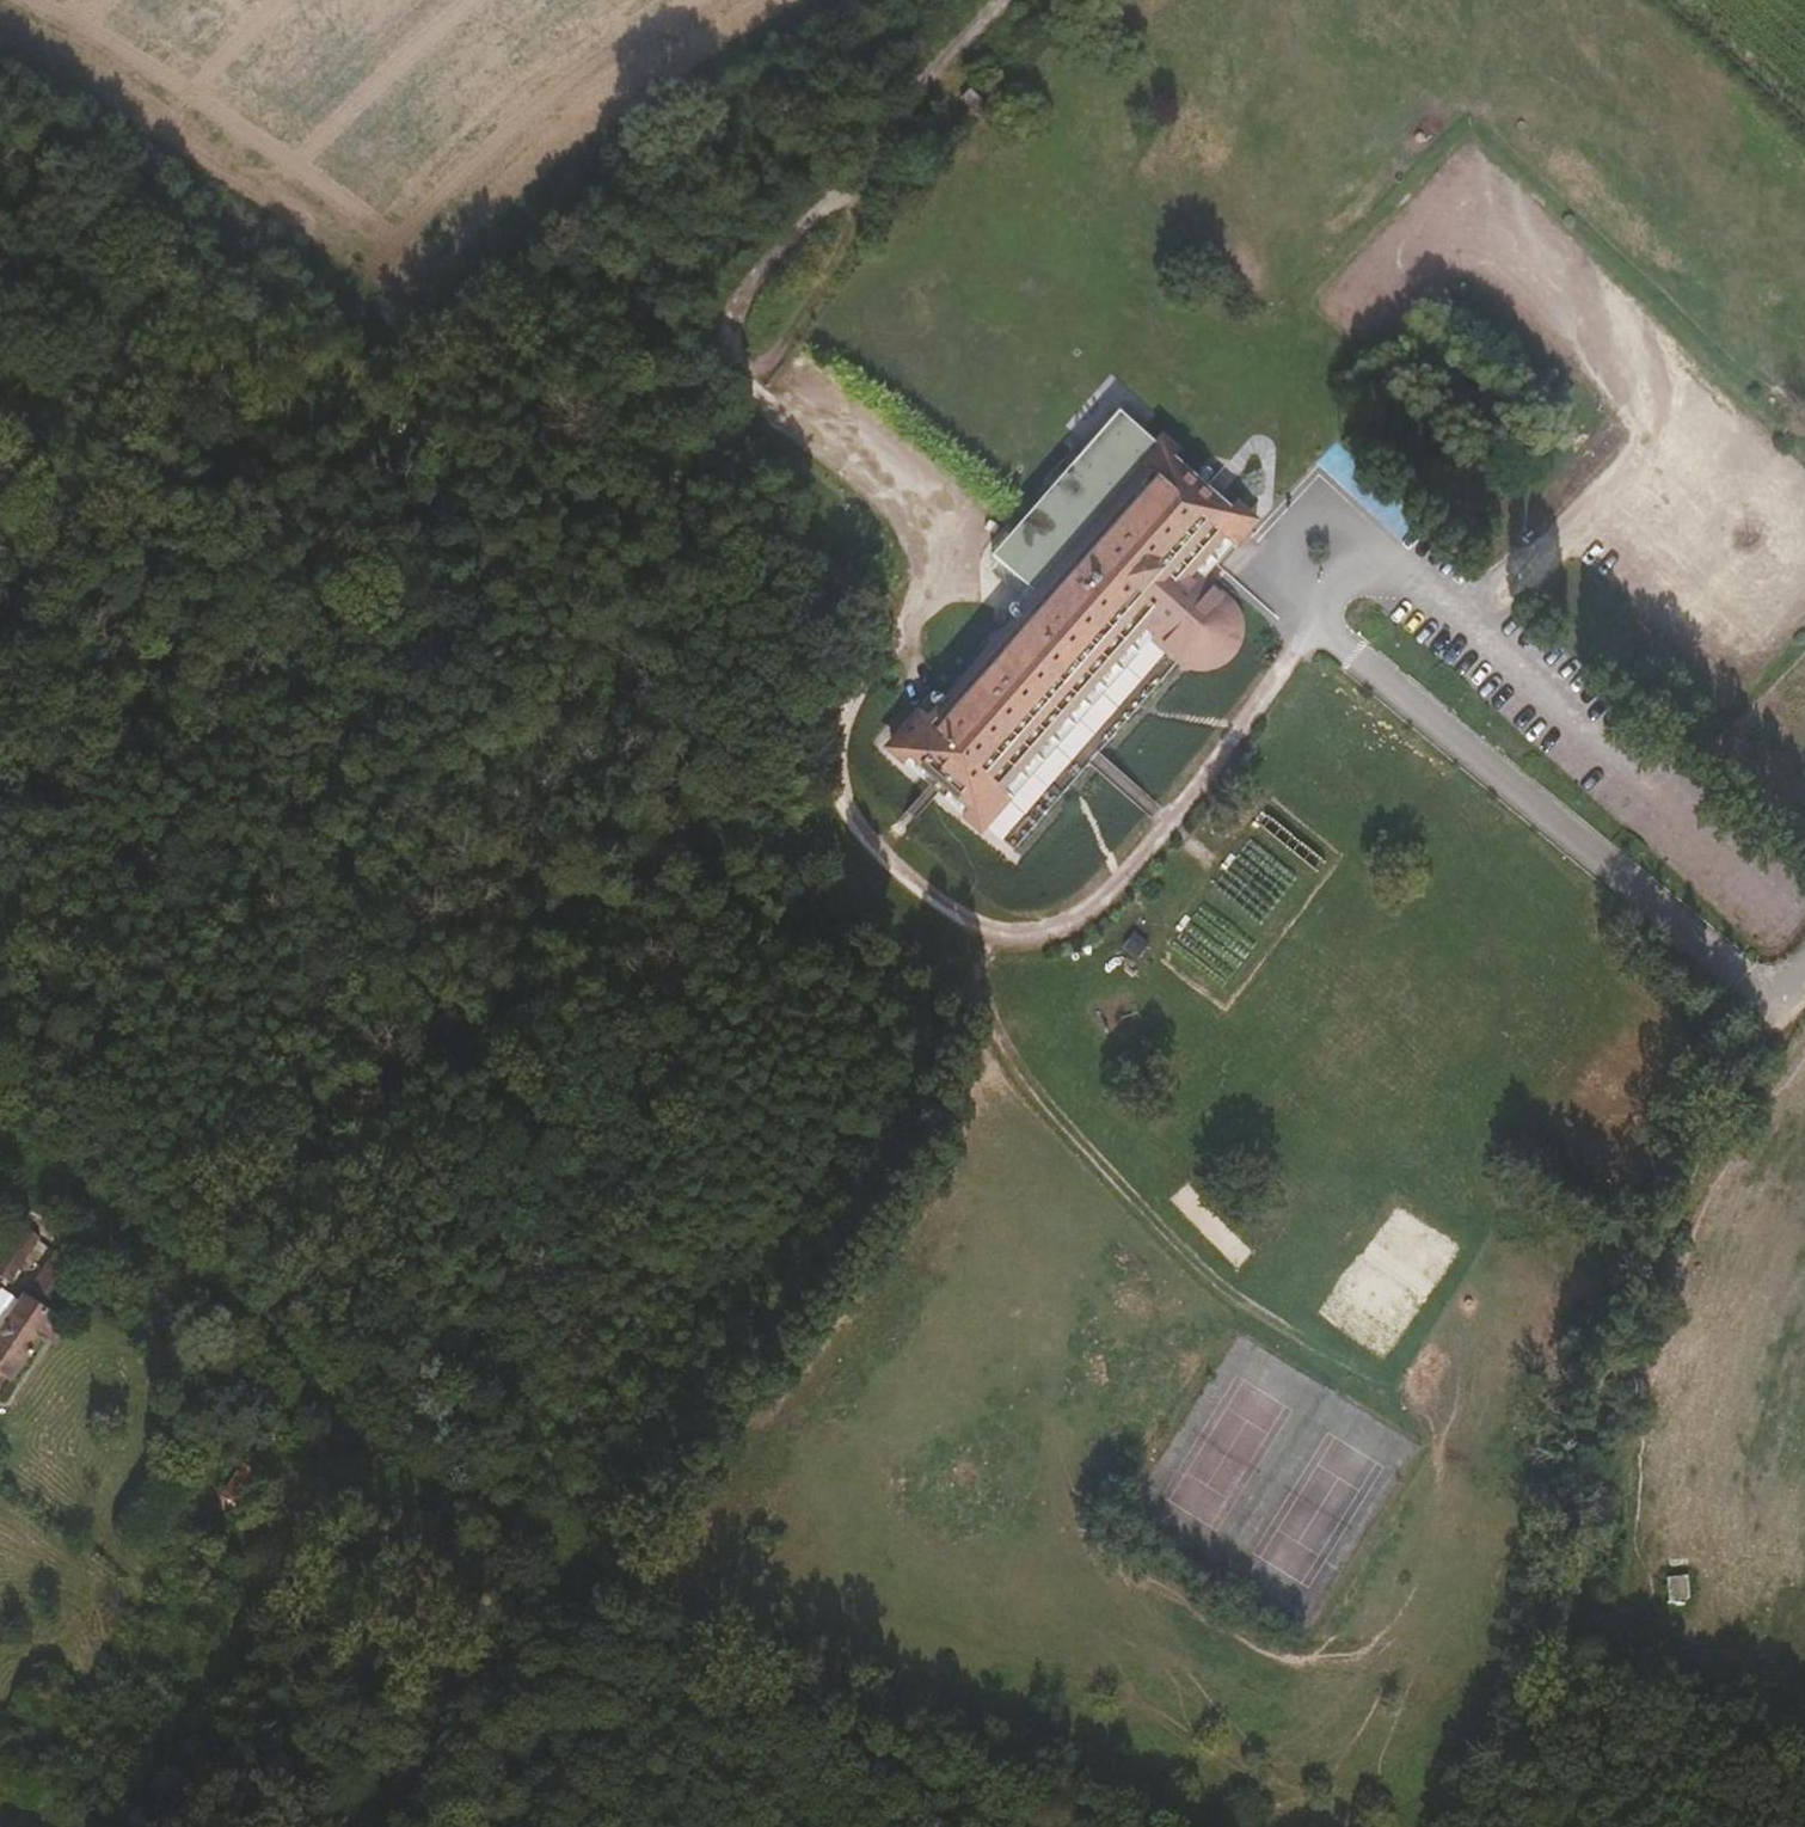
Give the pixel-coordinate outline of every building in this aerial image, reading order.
[(1108,509),(1195,594),(1208,579),(1194,566),(1224,530),(1238,543),(1255,524),(1165,443),(1122,405),(1066,468),(1108,509)] [(1143,650),(1195,594),(1108,509),(1066,468),(1015,524),(1058,566),(1143,650)] [(1048,596),(1040,604),(1116,680),(1143,650),(1058,566),(1015,524),(994,548),(1039,588),(1048,596)] [(1224,530),(1194,566),(1208,579),(1238,543),(1224,530)] [(1143,650),(1116,680),(986,819),(1017,847),(1187,653),(1196,656),(1204,656),(1213,654),(1220,651),(1226,647),(1231,640),(1235,632),(1237,625),(1237,618),(1235,611),(1232,603),(1225,594),(1208,579),(1195,594),(1143,650)] [(1116,680),(1040,604),(1030,616),(1021,607),(928,718),(915,708),(891,737),(986,819),(1116,680)] [(1135,992),(1090,1007),(1104,1047),(1149,1032),(1135,992)] [(17,1268),(40,1233),(23,1221),(0,1255),(0,1256),(17,1268)] [(58,1246),(0,1329),(0,1371),(9,1377),(38,1334),(33,1330),(81,1262),(58,1246)] [(10,1279),(17,1268),(0,1256),(0,1272),(10,1279)] [(258,1465),(246,1457),(226,1489),(238,1496),(258,1465)]
